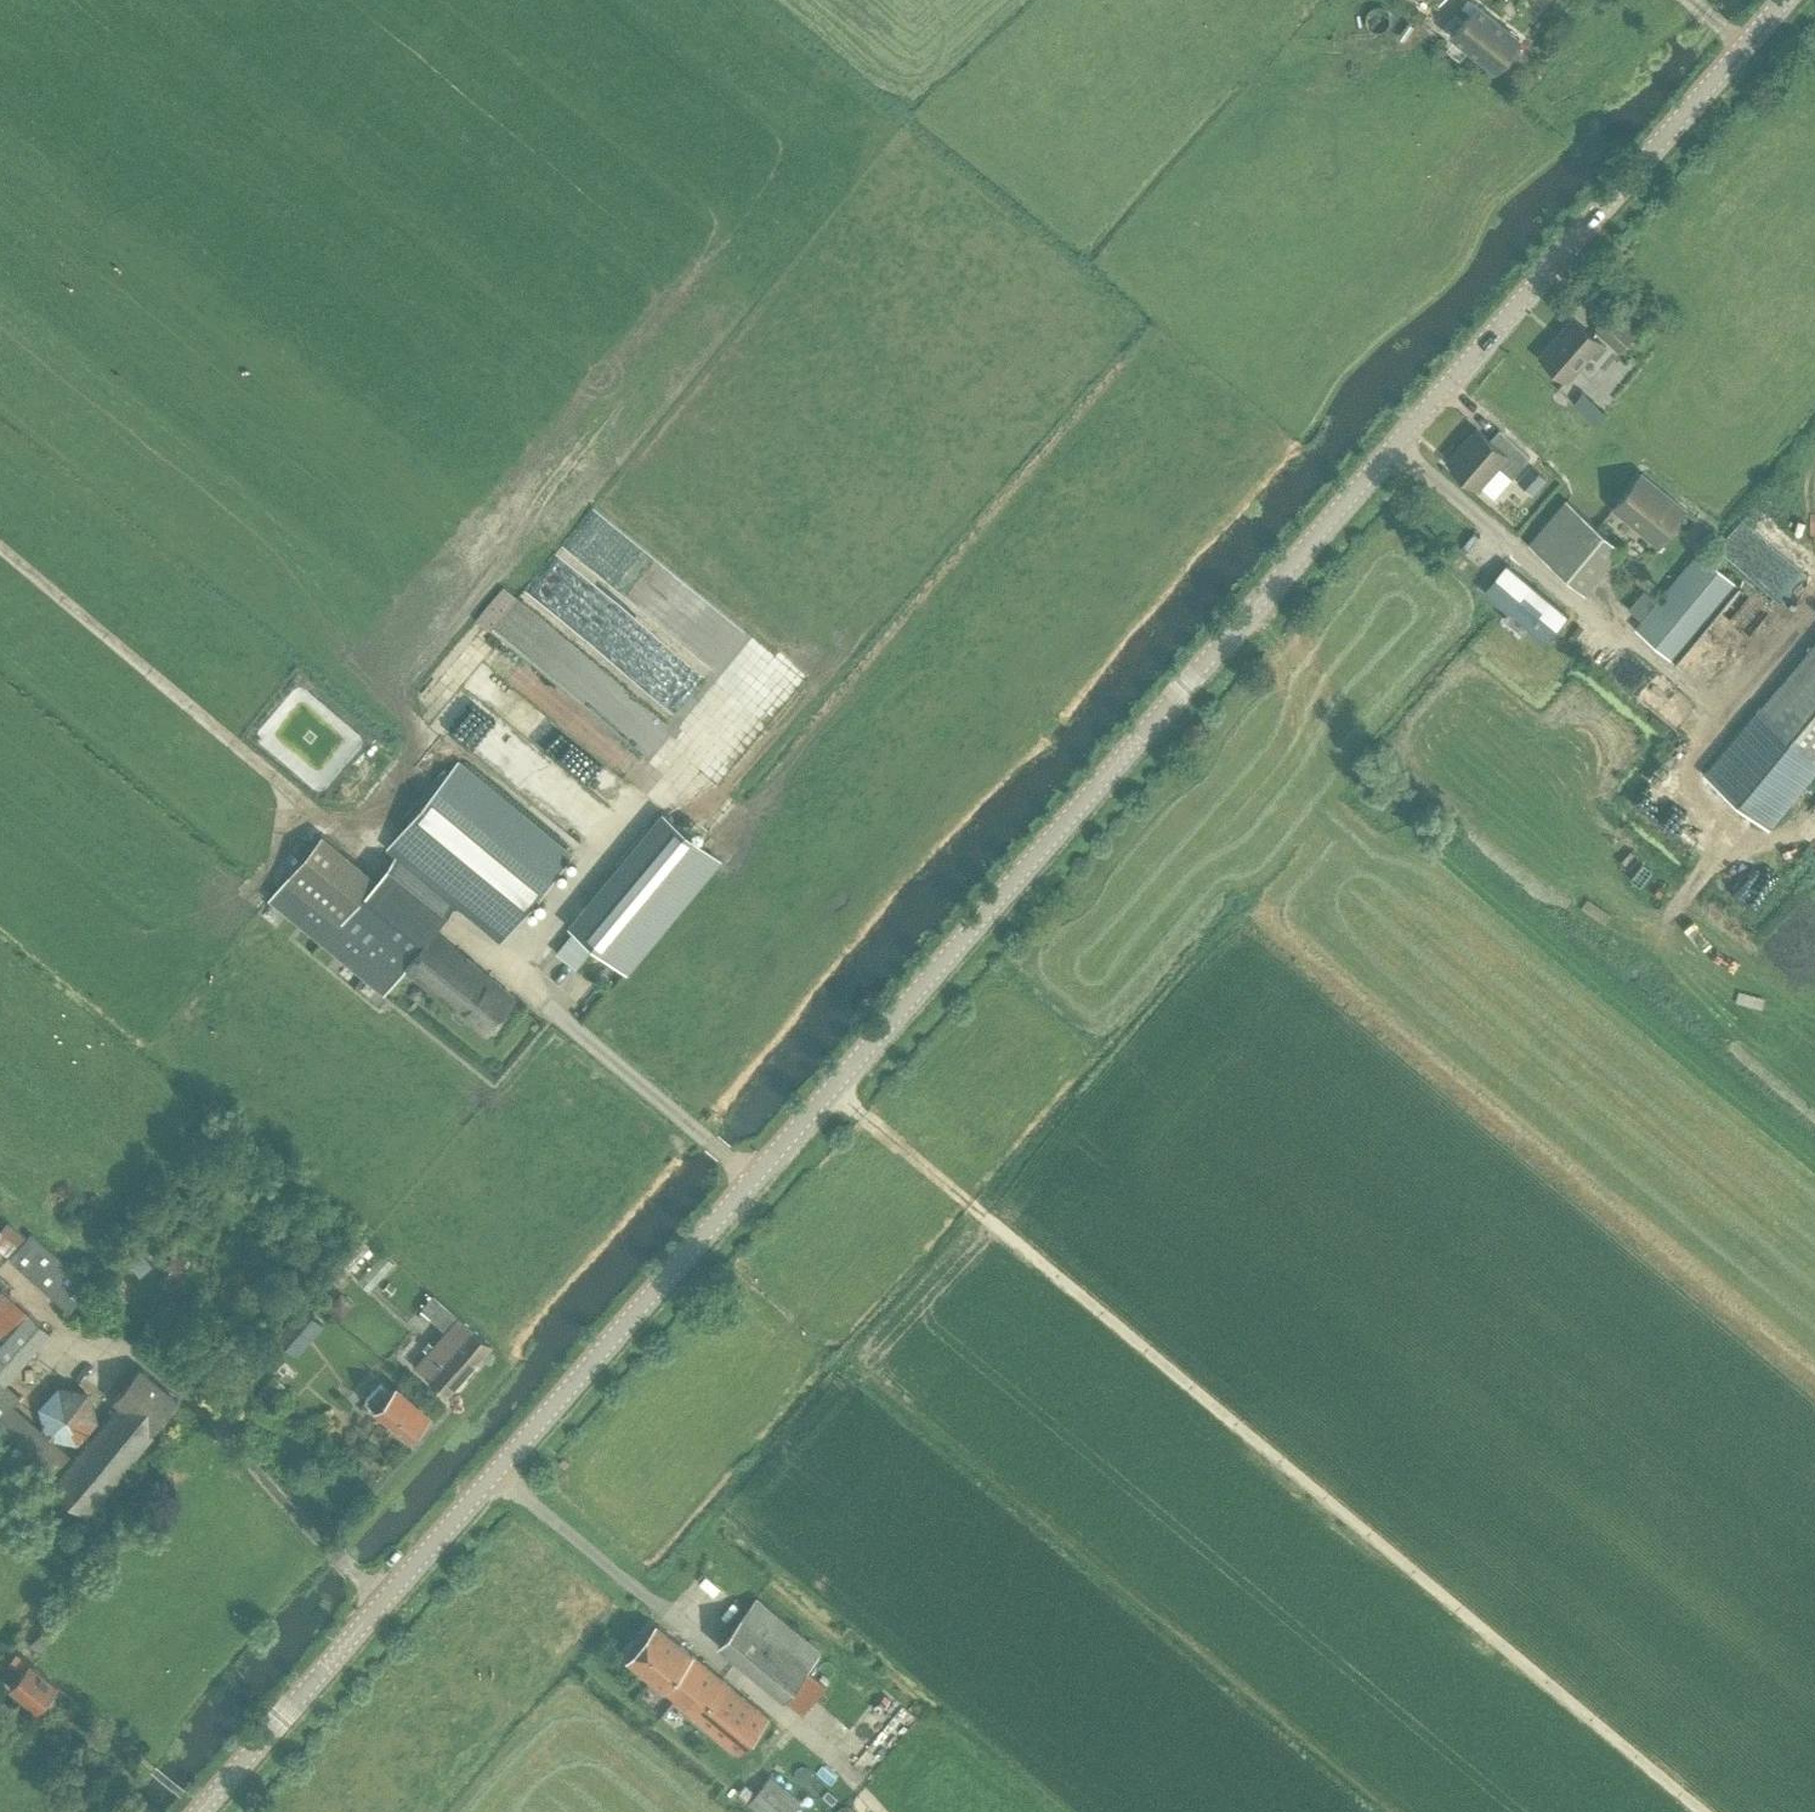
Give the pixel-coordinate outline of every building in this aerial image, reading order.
[(1477,2),(1453,33),(1496,67),(1520,37),(1477,2)] [(1618,347),(1634,328),(1613,310),(1597,328),(1618,347)] [(1573,318),(1540,355),(1567,379),(1589,353),(1596,359),(1607,347),(1573,318)] [(1495,443),(1476,426),(1447,458),(1477,485),(1497,463),(1511,475),(1529,454),(1504,433),(1495,443)] [(1532,464),(1522,475),(1536,489),(1547,477),(1532,464)] [(1658,541),(1686,508),(1643,472),(1615,506),(1658,541)] [(1565,498),(1528,541),(1584,590),(1623,546),(1565,498)] [(1772,611),(1699,550),(1657,601),(1644,590),(1629,607),(1642,619),(1635,626),(1708,688),(1772,611)] [(1545,632),(1564,610),(1510,562),(1490,583),(1545,632)] [(1703,771),(1768,825),(1814,769),(1814,768),(1814,639),(1760,705),(1759,704),(1703,771)] [(485,1031),(514,996),(433,928),(455,901),(500,938),(570,853),(456,759),(387,844),(396,851),(375,876),(366,868),(323,832),(269,897),(307,928),(313,933),(383,991),(404,965),(485,1031)] [(590,900),(571,923),(576,928),(597,944),(629,970),(720,857),(701,842),(697,839),(662,810),(590,900)] [(7,1221),(0,1230),(0,1251),(10,1259),(27,1238),(7,1221)] [(27,1238),(10,1259),(39,1283),(71,1310),(93,1283),(79,1272),(61,1257),(32,1233),(27,1238)] [(171,1254),(169,1267),(182,1269),(184,1256),(171,1254)] [(432,1293),(419,1308),(445,1331),(457,1316),(458,1316),(432,1293)] [(296,1353),(322,1324),(301,1306),(275,1335),(296,1353)] [(11,1402),(18,1394),(5,1383),(48,1333),(25,1312),(0,1341),(0,1415),(11,1402)] [(445,1331),(414,1365),(447,1394),(490,1345),(457,1316),(445,1331)] [(54,1481),(52,1484),(87,1513),(149,1437),(147,1435),(177,1399),(139,1367),(110,1402),(115,1407),(74,1457),(54,1481)] [(391,1391),(381,1380),(373,1389),(372,1389),(363,1398),(374,1409),(373,1410),(390,1425),(394,1421),(410,1436),(426,1419),(409,1403),(412,1400),(396,1385),(391,1391)] [(0,1415),(0,1434),(54,1481),(74,1457),(11,1402),(0,1415)] [(758,1597),(720,1643),(784,1697),(822,1652),(758,1597)] [(740,1752),(769,1716),(657,1625),(629,1660),(740,1752)] [(41,1632),(30,1644),(38,1653),(50,1640),(41,1632)] [(37,1711),(57,1686),(14,1651),(6,1661),(20,1673),(8,1687),(37,1711)] [(751,1803),(763,1811),(793,1811),(803,1799),(772,1775),(751,1803)] [(787,1778),(782,1782),(790,1788),(793,1784),(787,1778)] [(746,1784),(739,1792),(747,1799),(754,1790),(746,1784)]
